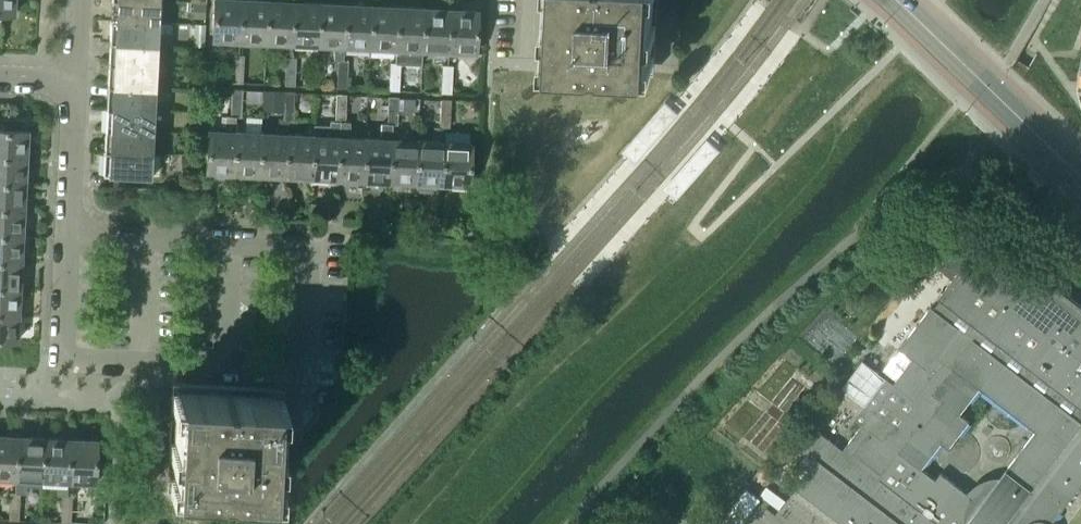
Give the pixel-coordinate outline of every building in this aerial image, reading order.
[(13,0),(0,0),(0,17),(2,15),(2,12),(15,13),(16,11),(13,11),(13,0)] [(158,0),(149,0),(110,0),(109,20),(157,22),(158,0)] [(241,0),(214,0),(212,40),(239,41),(241,0)] [(267,0),(266,0),(260,0),(241,0),(239,41),(265,42),(267,0)] [(293,0),(292,0),(292,1),(268,0),(267,0),(265,42),(291,44),(293,0)] [(318,45),(320,1),(319,1),(318,3),(294,2),(294,0),(293,0),(291,44),(318,45)] [(659,0),(547,0),(544,66),(655,72),(659,0)] [(343,60),(344,47),(346,3),(345,3),(345,4),(321,3),(321,2),(320,1),(318,45),(333,46),(333,60),(338,60),(343,60)] [(370,48),(372,4),(371,4),(371,5),(347,4),(347,3),(346,3),(344,47),(370,48)] [(396,49),(398,5),(397,5),(397,6),(373,5),(373,4),(372,4),(370,48),(396,49)] [(422,50),(424,6),(423,6),(423,8),(399,6),(399,5),(398,5),(396,49),(397,49),(396,63),(390,63),(390,76),(399,77),(400,65),(408,66),(409,49),(422,50)] [(448,51),(450,8),(449,7),(449,9),(425,8),(425,6),(424,6),(422,50),(448,51)] [(475,53),(477,9),(476,9),(476,10),(451,9),(451,8),(450,8),(448,51),(475,53)] [(156,44),(157,22),(109,20),(108,42),(156,44)] [(155,65),(156,44),(108,42),(107,63),(155,65)] [(243,68),(243,54),(234,54),(233,68),(243,68)] [(294,72),(295,58),(286,58),(285,71),(294,72)] [(347,74),(348,61),(343,60),(338,60),(337,74),(347,74)] [(106,85),(154,87),(155,65),(107,63),(106,85)] [(452,79),(453,65),(442,65),(442,78),(452,79)] [(242,82),(243,68),(233,68),(232,82),(242,82)] [(294,86),(294,72),(285,71),(284,85),(294,86)] [(346,88),(347,74),(337,74),(336,88),(346,88)] [(399,90),(399,77),(390,76),(389,90),(399,90)] [(451,93),(452,79),(442,78),(441,92),(451,93)] [(153,109),(154,87),(106,85),(105,107),(153,109)] [(241,102),(242,89),(232,88),(231,102),(241,102)] [(294,105),(294,91),(285,91),(284,105),(294,105)] [(346,107),(347,94),(336,93),(336,107),(346,107)] [(398,110),(399,96),(389,96),(388,110),(398,110)] [(450,112),(451,99),(441,98),(440,112),(450,112)] [(241,116),(241,102),(231,102),(231,116),(227,115),(225,131),(208,130),(206,173),(208,173),(208,171),(232,172),(232,174),(233,174),(235,131),(236,116),(241,116)] [(293,119),(294,105),(284,105),(283,118),(280,118),(277,133),(261,132),(259,175),(260,175),(260,174),(284,175),(284,177),(285,177),(287,133),(286,133),(286,118),(293,119)] [(152,131),(153,109),(105,107),(104,129),(152,131)] [(340,121),(345,121),(346,107),(336,107),(335,121),(328,120),(328,125),(315,125),(315,135),(313,135),(311,178),(312,178),(312,176),(329,177),(336,177),(336,179),(337,179),(340,121)] [(397,124),(398,110),(388,110),(388,123),(383,123),(380,137),(365,137),(363,180),(364,180),(364,178),(388,179),(388,181),(389,181),(391,138),(392,138),(392,123),(397,124)] [(450,126),(450,112),(440,112),(440,126),(450,126)] [(26,157),(26,156),(24,156),(25,131),(27,131),(28,130),(23,130),(24,119),(2,118),(1,129),(0,128),(0,156),(26,157)] [(362,180),(363,180),(365,137),(351,136),(352,121),(345,121),(340,121),(337,179),(338,179),(338,177),(347,177),(362,178),(362,180)] [(151,153),(152,131),(104,129),(103,150),(151,153)] [(259,175),(261,132),(235,131),(233,174),(234,174),(234,173),(258,174),(258,175),(259,175)] [(311,178),(313,135),(287,133),(285,177),(286,177),(286,175),(310,176),(310,178),(311,178)] [(415,182),(417,139),(392,138),(391,138),(389,181),(390,181),(390,179),(398,180),(414,180),(414,182),(415,182)] [(441,183),(443,140),(417,139),(415,182),(416,182),(416,180),(440,181),(440,183),(441,183)] [(468,184),(470,141),(443,140),(441,183),(443,183),(443,181),(466,182),(466,184),(468,184)] [(150,176),(151,153),(103,150),(102,173),(150,176)] [(24,163),(24,157),(26,158),(26,157),(0,156),(0,182),(23,183),(24,163)] [(23,183),(0,182),(0,208),(24,209),(24,208),(22,208),(23,183)] [(21,215),(22,210),(24,210),(24,209),(0,208),(0,234),(21,235),(21,215)] [(21,235),(0,234),(0,260),(21,261),(21,260),(19,260),(21,235)] [(1080,485),(1080,306),(987,234),(938,297),(941,299),(934,309),(931,306),(899,348),(913,358),(843,450),(824,436),(816,430),(802,450),(815,460),(795,487),(796,488),(797,486),(822,506),(821,507),(822,508),(823,506),(847,523),(1051,523),(1080,485)] [(19,268),(19,262),(21,262),(21,261),(0,260),(0,286),(18,287),(19,268)] [(18,287),(0,286),(0,312),(19,313),(19,312),(17,312),(18,287)] [(16,320),(17,314),(19,314),(19,313),(0,312),(0,339),(18,340),(18,338),(16,338),(16,320)] [(276,493),(279,441),(282,387),(171,381),(166,488),(276,493)] [(18,437),(18,435),(0,434),(0,478),(16,479),(18,437)] [(42,480),(44,436),(18,435),(18,437),(16,479),(42,480)] [(68,481),(70,439),(70,438),(44,436),(42,480),(41,487),(57,487),(57,497),(62,497),(62,495),(67,495),(68,481)] [(95,483),(97,441),(97,439),(70,438),(70,439),(68,481),(95,483)] [(19,506),(19,493),(10,492),(9,506),(19,506)] [(72,495),(67,495),(62,495),(62,497),(61,508),(71,509),(72,495)] [(18,520),(19,506),(9,506),(8,519),(18,520)] [(71,522),(71,509),(61,508),(61,522),(71,522)]
